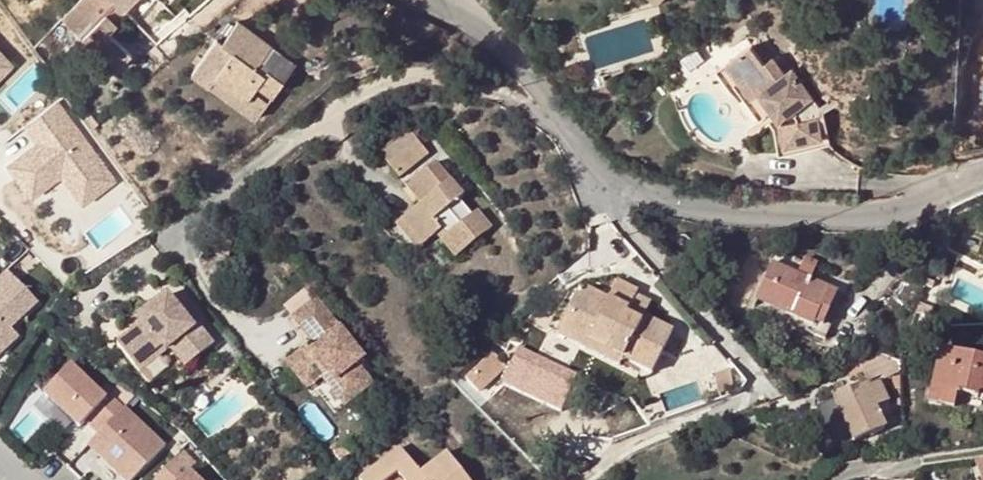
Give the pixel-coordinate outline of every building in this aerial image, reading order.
[(63,20),(117,70),(133,53),(110,32),(127,13),(124,11),(117,4),(112,0),(81,0),(63,20)] [(117,4),(124,11),(134,0),(112,0),(117,4)] [(270,42),(237,18),(221,41),(215,36),(190,71),(210,85),(216,76),(246,98),(257,81),(272,92),(283,78),(266,66),(264,69),(255,63),(270,42)] [(763,91),(782,118),(788,150),(832,143),(826,108),(794,65),(787,70),(775,54),(765,61),(752,43),(727,61),(754,98),(763,91)] [(763,91),(754,98),(727,61),(717,69),(742,102),(747,99),(761,118),(767,114),(778,128),(781,151),(788,150),(782,118),(763,91)] [(382,158),(394,173),(425,149),(413,133),(382,158)] [(429,154),(425,149),(394,173),(399,179),(429,154)] [(464,198),(436,164),(407,188),(422,206),(402,222),(424,248),(438,237),(442,232),(435,222),(447,212),(460,229),(447,238),(462,256),(494,230),(480,213),(475,218),(460,202),(464,198)] [(417,253),(424,248),(402,222),(395,228),(417,253)] [(457,260),(462,256),(447,238),(442,232),(438,237),(457,260)] [(826,339),(845,295),(773,263),(754,307),(826,339)] [(19,335),(11,327),(38,301),(8,268),(0,275),(0,353),(19,335)] [(623,362),(651,376),(674,330),(645,316),(642,321),(626,313),(635,296),(638,290),(619,281),(610,300),(589,290),(588,293),(581,290),(558,338),(619,369),(623,362)] [(129,331),(114,343),(147,383),(172,364),(177,369),(209,342),(193,323),(191,326),(163,293),(132,319),(137,326),(129,331)] [(651,303),(635,296),(626,313),(642,321),(645,316),(651,303)] [(303,386),(318,374),(345,407),(372,386),(356,365),(362,361),(315,301),(293,319),(316,348),(290,369),(303,386)] [(129,331),(137,326),(132,319),(124,325),(129,331)] [(942,349),(928,405),(982,417),(982,358),(942,349)] [(508,364),(494,350),(466,376),(480,391),(508,364)] [(71,364),(45,391),(80,425),(86,419),(99,432),(123,407),(110,394),(107,398),(71,364)] [(721,394),(736,388),(733,366),(717,372),(721,394)] [(869,386),(868,383),(836,397),(855,442),(887,429),(883,417),(894,412),(882,381),(869,386)] [(99,432),(95,438),(105,447),(99,454),(126,479),(131,479),(166,444),(125,406),(123,407),(99,432)] [(105,447),(95,438),(88,444),(99,454),(105,447)] [(448,450),(421,472),(402,447),(361,479),(362,479),(387,479),(397,472),(404,479),(471,479),(448,450)] [(155,479),(199,479),(175,458),(155,479)]
